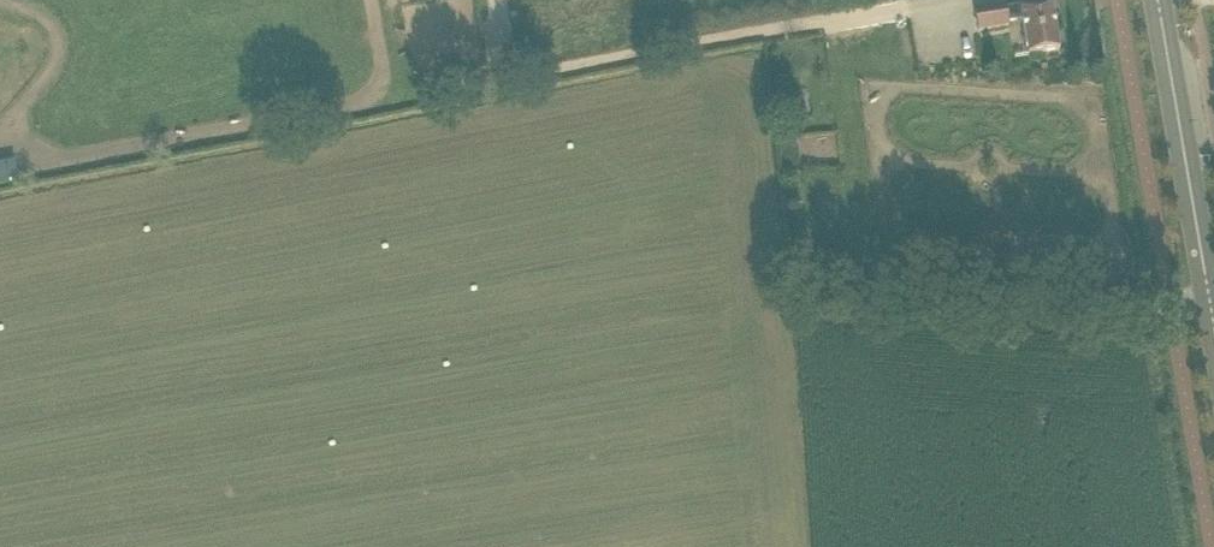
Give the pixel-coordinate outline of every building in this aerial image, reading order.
[(1027,1),(1022,2),(1022,6),(1007,8),(1006,5),(978,10),(982,33),(1010,28),(1009,24),(1024,22),(1029,54),(1060,49),(1051,0),(1033,0),(1027,1)] [(0,162),(0,182),(17,180),(15,161),(0,162)]
